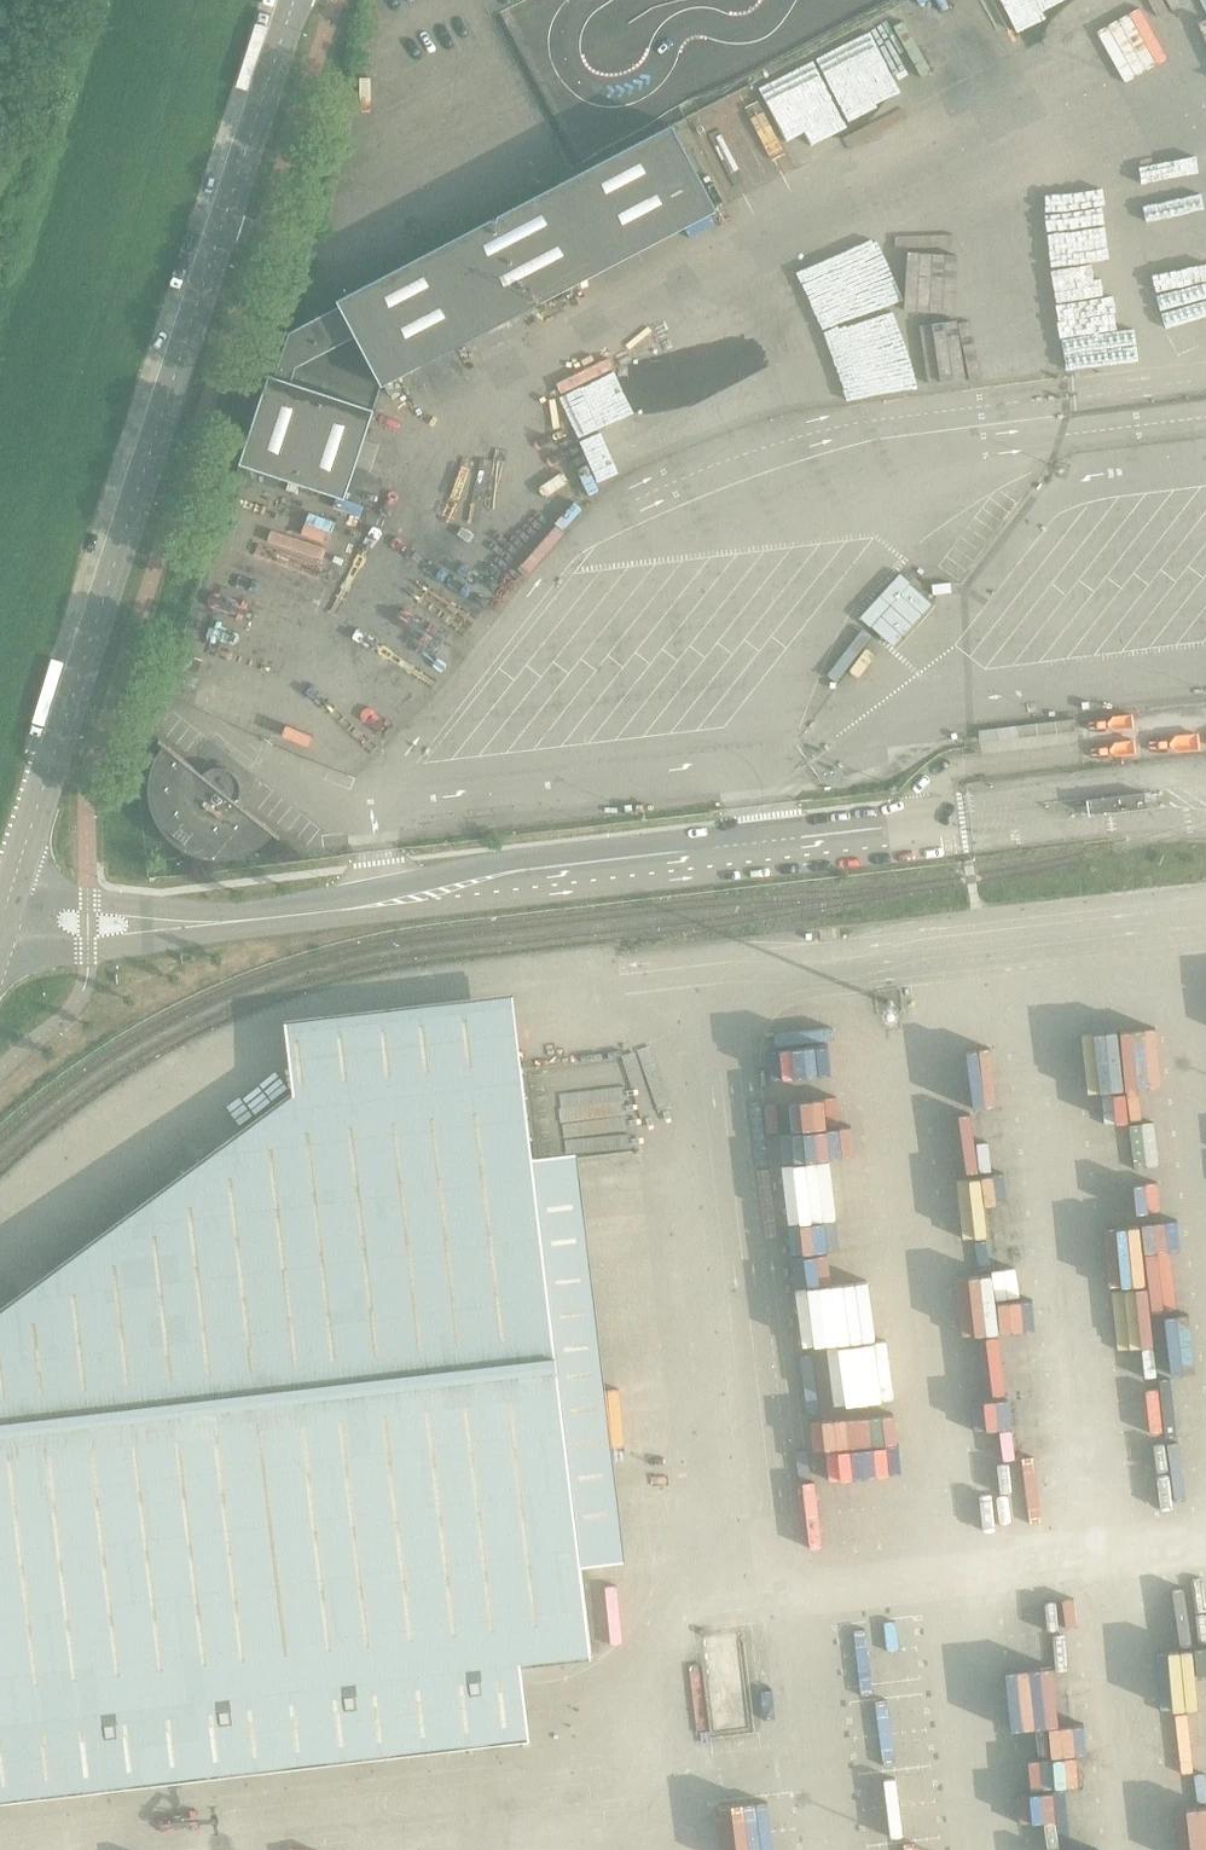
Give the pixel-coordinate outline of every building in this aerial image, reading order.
[(337,300),(340,306),(289,332),(275,376),(269,374),(240,464),(345,499),(349,488),(345,487),(368,418),(371,419),(375,409),(359,404),(371,364),(382,385),(717,210),(672,125),(498,216),(496,221),(491,219),(337,300)] [(1005,145),(888,199),(956,345),(978,349),(981,347),(975,335),(976,329),(969,314),(972,296),(963,277),(953,276),(953,275),(946,258),(950,236),(971,226),(975,233),(993,237),(987,271),(1004,274),(1011,270),(1018,237),(1010,221),(997,219),(1020,208),(1024,187),(1005,145)] [(843,258),(709,309),(731,366),(759,365),(777,412),(792,411),(792,410),(785,392),(785,385),(793,382),(788,371),(794,369),(793,345),(809,339),(821,339),(837,332),(838,356),(823,357),(805,364),(842,362),(833,366),(834,382),(856,381),(859,380),(860,380),(885,371),(884,366),(843,258)] [(270,553),(212,732),(309,763),(366,583),(376,586),(389,547),(276,511),(268,537),(329,556),(325,571),(270,553)] [(204,660),(180,652),(175,668),(199,675),(204,660)] [(168,749),(169,750),(165,755),(162,761),(159,767),(158,773),(156,779),(155,779),(155,780),(156,781),(155,787),(155,793),(156,800),(157,806),(159,812),(158,812),(158,813),(159,814),(160,814),(163,820),(166,825),(169,830),(174,835),(178,839),(178,840),(178,841),(179,841),(180,841),(180,840),(185,844),(191,847),(196,849),(203,851),(209,852),(209,854),(210,854),(211,853),(217,854),(223,854),(230,853),(236,852),(242,850),(243,851),(243,850),(244,850),(243,849),(249,846),(255,843),(260,840),(265,835),(269,830),(270,831),(271,830),(237,802),(239,799),(240,795),(241,792),(241,788),(241,785),(239,781),(238,778),(236,775),(233,772),(230,770),(227,769),(223,768),(219,768),(216,768),(212,769),(209,770),(206,772),(203,775),(169,747),(168,749)] [(1144,794),(1086,800),(1088,815),(1118,811),(1118,804),(1127,803),(1127,810),(1146,808),(1144,794)] [(0,1308),(0,1798),(262,1774),(286,1758),(349,1752),(344,1755),(530,1738),(523,1661),(592,1655),(583,1561),(621,1558),(583,1150),(532,1154),(517,995),(287,1016),(296,1111),(0,1308)]
